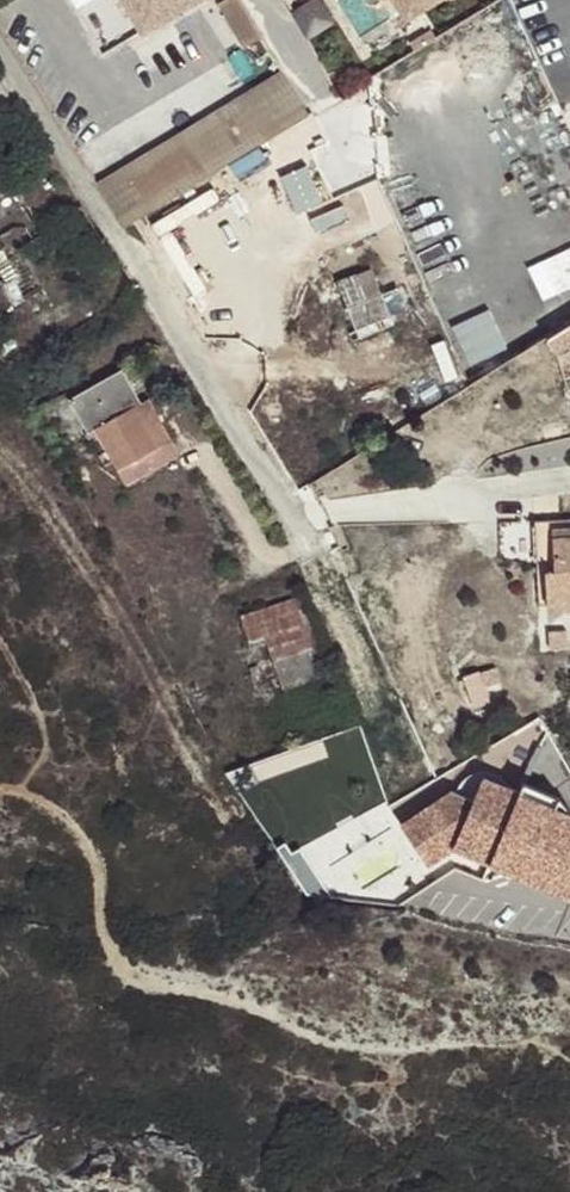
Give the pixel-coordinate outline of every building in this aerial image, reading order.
[(143,33),(200,0),(124,0),(143,33)] [(241,0),(228,0),(219,5),(245,49),(263,39),(241,0)] [(337,20),(324,0),(313,0),(295,10),(310,36),(337,20)] [(413,14),(436,0),(405,0),(413,14)] [(96,186),(123,228),(309,116),(283,73),(96,186)] [(299,213),(327,199),(310,164),(282,178),(299,213)] [(560,294),(569,289),(569,249),(545,260),(560,294)] [(361,338),(394,325),(382,294),(349,308),(361,338)] [(569,357),(569,325),(546,340),(560,363),(569,357)] [(123,369),(69,399),(89,434),(95,430),(118,469),(170,439),(148,400),(142,403),(123,369)] [(170,439),(118,469),(126,485),(179,455),(170,439)] [(554,536),(569,536),(569,528),(554,528),(554,536)] [(569,604),(569,536),(554,536),(555,573),(548,573),(549,605),(569,604)] [(299,599),(242,617),(252,650),(246,651),(261,697),(324,676),(299,599)] [(484,777),(475,800),(457,793),(454,791),(403,827),(430,866),(456,849),(569,896),(569,813),(556,807),(520,792),(484,777)] [(457,793),(475,800),(484,777),(476,778),(469,782),(462,787),(457,793)] [(520,792),(556,807),(560,798),(524,783),(520,792)]
